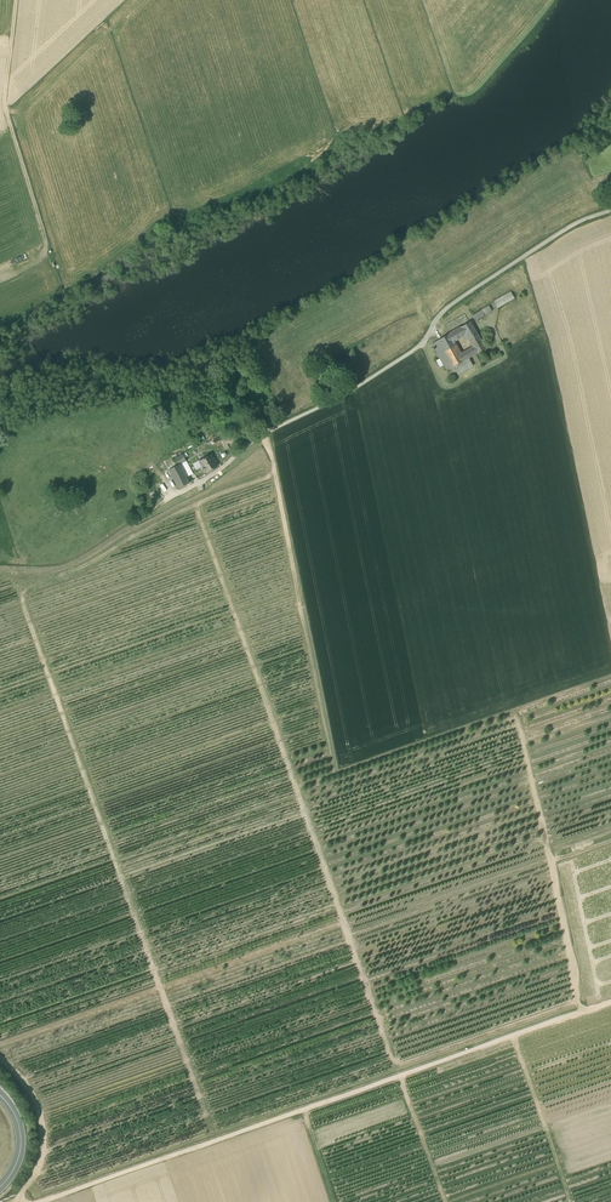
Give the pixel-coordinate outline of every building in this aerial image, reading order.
[(493,304),(496,311),(514,300),(510,294),(493,304)] [(482,311),(484,315),(491,312),(488,307),(482,311)] [(473,316),(475,321),(484,315),(482,311),(473,316)] [(470,322),(460,328),(464,335),(467,340),(468,339),(478,334),(470,322)] [(460,328),(449,334),(453,342),(464,335),(460,328)] [(449,334),(438,340),(453,367),(462,362),(463,361),(469,358),(466,352),(460,355),(453,342),(449,334)] [(473,355),(476,353),(486,348),(478,334),(468,339),(473,347),(469,350),(473,355)] [(447,370),(453,367),(438,340),(432,344),(447,370)] [(462,362),(466,369),(473,365),(469,358),(463,361),(462,362)] [(462,362),(453,367),(457,374),(466,369),(462,362)] [(182,454),(173,459),(172,457),(164,462),(168,470),(178,488),(189,483),(179,464),(186,461),(182,455),(182,454)] [(200,468),(204,473),(206,472),(207,473),(218,466),(211,455),(200,461),(203,466),(200,468)] [(141,461),(136,465),(140,470),(145,467),(141,461)]
